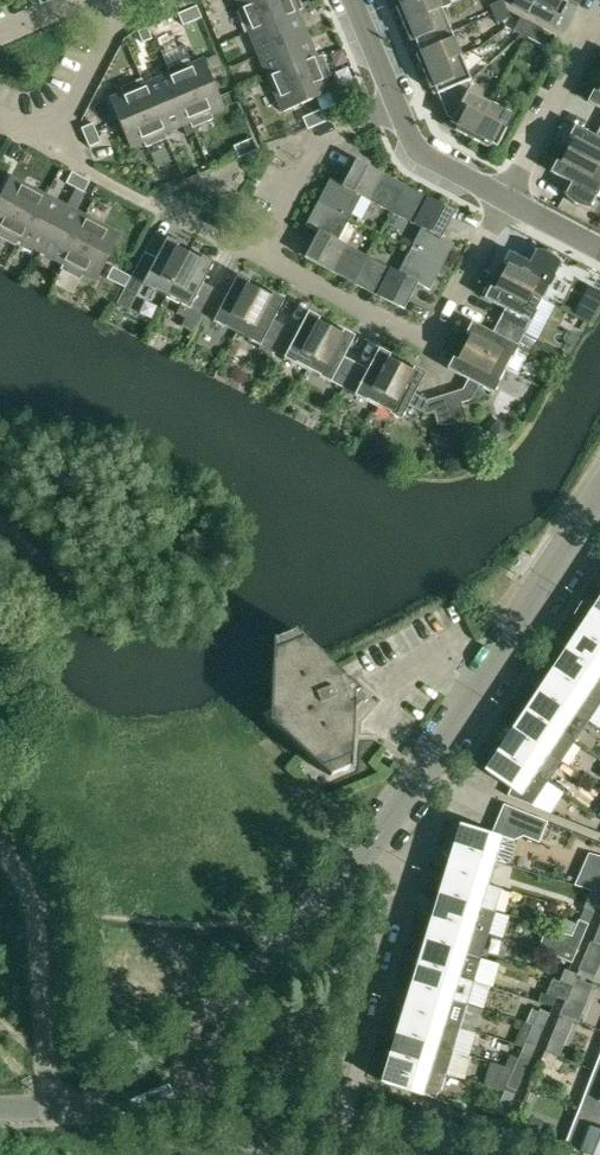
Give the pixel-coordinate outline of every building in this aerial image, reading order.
[(180,8),(195,2),(194,0),(176,0),(180,8)] [(249,32),(274,22),(264,0),(235,0),(249,32)] [(274,22),(298,12),(293,0),(264,0),(274,22)] [(441,9),(452,4),(450,0),(398,0),(400,5),(396,7),(403,24),(441,9)] [(503,0),(502,0),(490,5),(493,14),(506,9),(503,0)] [(534,2),(560,16),(567,3),(567,4),(569,0),(535,0),(534,2)] [(197,6),(187,10),(192,21),(201,17),(197,6)] [(415,40),(417,46),(451,32),(441,9),(403,24),(410,42),(415,40)] [(510,17),(506,9),(493,14),(497,22),(510,17)] [(178,14),(183,25),(192,21),(187,10),(178,14)] [(307,34),(298,12),(274,22),(249,32),(258,55),(307,34)] [(520,18),(520,19),(514,31),(523,36),(529,23),(520,18)] [(555,36),(529,23),(523,36),(548,49),(555,36)] [(147,27),(138,31),(142,42),(151,39),(147,27)] [(416,54),(423,72),(461,56),(451,32),(417,46),(420,53),(416,54)] [(258,55),(268,77),(292,67),(317,57),(307,34),(258,55)] [(437,94),(438,94),(438,93),(468,81),(468,82),(468,81),(471,80),(461,56),(423,72),(430,89),(434,87),(437,94)] [(332,92),(317,57),(292,67),(307,102),(332,92)] [(203,59),(169,74),(179,99),(214,84),(203,59)] [(282,112),(307,102),(292,67),(268,77),(282,112)] [(189,123),(179,99),(169,74),(145,84),(155,109),(165,133),(189,123)] [(455,130),(472,139),(491,103),(468,92),(470,87),(468,82),(468,81),(438,93),(438,94),(448,116),(452,119),(450,123),(457,127),(455,130)] [(110,99),(120,123),(155,109),(145,84),(110,99)] [(189,123),(224,108),(214,84),(179,99),(189,123)] [(598,92),(593,90),(587,102),(599,108),(599,88),(598,92)] [(514,115),(491,103),(472,139),(488,148),(490,144),(497,148),(514,115)] [(131,148),(165,133),(155,109),(120,123),(131,148)] [(316,125),(326,121),(321,110),(312,114),(316,125)] [(307,129),(316,126),(316,125),(312,114),(302,118),(307,129)] [(93,124),(81,128),(85,137),(96,133),(93,124)] [(596,136),(575,125),(569,137),(573,139),(567,151),(599,168),(599,128),(596,136)] [(100,142),(96,133),(85,137),(89,147),(100,142)] [(252,138),(243,143),(248,154),(257,150),(252,138)] [(234,147),(238,158),(248,154),(243,143),(234,147)] [(597,197),(599,198),(599,168),(567,151),(561,163),(556,161),(550,172),(570,182),(564,194),(567,198),(568,199),(572,203),(574,204),(576,205),(581,207),(586,208),(591,208),(597,197)] [(361,196),(392,212),(406,185),(356,159),(343,185),(330,179),(318,202),(350,219),(361,196)] [(72,172),(66,183),(75,188),(81,177),(72,172)] [(30,187),(11,177),(0,197),(0,201),(32,218),(44,194),(30,187)] [(89,182),(81,177),(75,188),(84,192),(89,182)] [(392,212),(422,228),(410,250),(442,267),(454,244),(442,237),(455,211),(406,185),(392,212)] [(19,242),(23,243),(41,253),(66,206),(44,194),(32,218),(19,242)] [(19,242),(32,218),(0,201),(0,231),(19,242)] [(305,258),(354,284),(368,257),(338,241),(350,219),(318,202),(306,225),(318,232),(305,258)] [(41,253),(59,262),(62,264),(75,240),(87,217),(66,206),(41,253)] [(121,235),(102,224),(87,217),(75,240),(108,258),(121,235)] [(155,289),(167,296),(189,254),(177,248),(179,244),(167,238),(156,258),(145,252),(131,277),(143,283),(143,284),(154,290),(155,289)] [(62,264),(64,265),(61,270),(81,280),(83,275),(96,282),(108,258),(75,240),(62,264)] [(399,272),(368,257),(354,284),(404,310),(417,284),(430,290),(442,267),(410,250),(399,272)] [(507,265),(501,277),(542,299),(549,287),(562,264),(560,262),(559,260),(555,257),(553,255),(549,253),(546,252),(542,251),(539,250),(534,250),(528,262),(509,251),(503,263),(507,265)] [(190,308),(202,314),(215,289),(203,283),(214,262),(203,256),(200,260),(189,254),(167,296),(178,302),(178,303),(189,309),(190,308)] [(122,272),(113,268),(107,280),(115,284),(122,272)] [(130,277),(122,272),(115,284),(124,289),(130,277)] [(202,314),(214,320),(213,321),(225,327),(225,326),(237,333),(259,291),(247,285),(249,281),(238,275),(227,295),(215,289),(202,314)] [(505,309),(499,321),(524,334),(530,322),(531,323),(537,311),(536,311),(542,299),(501,277),(495,289),(490,287),(484,298),(505,309)] [(271,297),(259,291),(237,333),(249,339),(248,340),(260,346),(260,345),(272,351),(286,326),(274,320),(285,299),(273,293),(271,297)] [(574,313),(589,322),(596,308),(581,299),(574,313)] [(272,351),(273,351),(284,357),(284,358),(295,364),(296,364),(308,370),(330,328),(318,322),(320,318),(308,312),(298,332),(286,326),(272,351)] [(470,336),(464,347),(505,369),(512,358),(513,358),(519,347),(518,346),(524,334),(499,321),(493,333),(472,322),(466,333),(470,336)] [(342,334),(330,328),(308,370),(319,376),(319,377),(331,383),(331,382),(343,388),(356,363),(344,357),(355,336),(344,330),(342,334)] [(463,389),(445,395),(455,424),(460,421),(462,420),(465,417),(467,416),(463,404),(472,400),(480,386),(494,393),(500,382),(499,381),(505,369),(464,347),(458,359),(453,357),(447,369),(468,380),(463,389)] [(343,388),(355,394),(354,395),(366,401),(366,400),(378,407),(400,365),(388,359),(391,355),(379,349),(368,369),(356,363),(343,388)] [(433,412),(437,425),(442,426),(447,426),(451,425),(455,424),(445,395),(427,401),(415,394),(426,373),(414,367),(412,371),(400,365),(378,407),(390,413),(390,414),(401,420),(409,405),(426,414),(433,412)] [(582,630),(599,643),(599,613),(595,610),(582,630)] [(280,731),(304,752),(329,776),(351,767),(354,709),(366,696),(361,691),(295,630),(285,633),(273,638),(270,713),(270,720),(280,730),(280,731)] [(568,651),(599,672),(599,643),(582,630),(568,651)] [(555,671),(599,701),(599,672),(568,651),(555,671)] [(541,691),(588,722),(599,703),(599,701),(555,671),(541,691)] [(541,691),(528,711),(574,742),(588,722),(541,691)] [(528,711),(515,731),(561,762),(574,742),(528,711)] [(515,731),(501,751),(548,782),(561,762),(515,731)] [(567,759),(577,765),(589,749),(579,742),(567,759)] [(487,772),(511,788),(507,796),(532,805),(548,782),(501,751),(487,772)] [(522,836),(538,842),(547,822),(529,814),(522,836)] [(475,829),(463,825),(455,849),(495,862),(506,865),(507,860),(512,861),(516,845),(511,844),(512,841),(474,829),(475,829)] [(455,849),(448,873),(488,885),(495,862),(455,849)] [(591,892),(599,896),(599,870),(588,865),(581,881),(593,886),(590,891),(591,892)] [(448,873),(441,896),(495,912),(502,889),(488,885),(448,873)] [(591,892),(590,891),(581,914),(583,914),(592,918),(599,899),(599,896),(591,892)] [(441,896),(434,919),(488,935),(495,912),(441,896)] [(581,914),(571,936),(582,941),(592,918),(583,914),(581,914)] [(434,919),(427,942),(481,959),(488,935),(434,919)] [(582,941),(571,936),(560,933),(556,946),(566,949),(564,953),(574,957),(582,941)] [(427,942),(420,966),(474,982),(481,959),(427,942)] [(599,956),(599,946),(591,942),(584,960),(596,965),(599,956)] [(492,1009),(505,963),(488,958),(475,1004),(492,1009)] [(420,966),(413,989),(467,1005),(474,982),(420,966)] [(562,984),(572,988),(578,974),(565,969),(559,982),(553,979),(552,981),(562,984)] [(572,988),(562,984),(552,981),(546,996),(556,1000),(557,997),(567,1001),(572,988)] [(588,998),(592,987),(578,981),(573,993),(588,998)] [(413,989),(406,1012),(460,1028),(467,1005),(413,989)] [(522,1022),(533,1026),(543,1030),(550,1013),(540,1009),(538,1012),(531,1009),(531,1011),(522,1007),(518,1019),(523,1021),(522,1022)] [(406,1012),(399,1035),(453,1051),(460,1028),(406,1012)] [(533,1026),(522,1022),(513,1045),(523,1048),(533,1052),(543,1030),(533,1026)] [(453,1051),(399,1035),(392,1058),(446,1075),(453,1051)] [(552,1037),(545,1050),(560,1056),(565,1042),(552,1037)] [(523,1048),(513,1045),(503,1067),(513,1070),(524,1075),(533,1052),(523,1048)] [(453,1075),(470,1082),(479,1057),(462,1051),(453,1075)] [(385,1079),(424,1095),(436,1099),(437,1094),(441,1090),(446,1075),(392,1058),(385,1079)] [(513,1070),(503,1067),(498,1079),(518,1088),(524,1075),(513,1070)] [(579,1108),(599,1116),(599,1074),(593,1071),(579,1108)] [(504,1092),(499,1105),(509,1109),(514,1096),(504,1092)] [(586,1154),(599,1154),(599,1116),(579,1108),(564,1146),(586,1154)] [(517,1131),(537,1138),(544,1121),(525,1114),(517,1131)]
